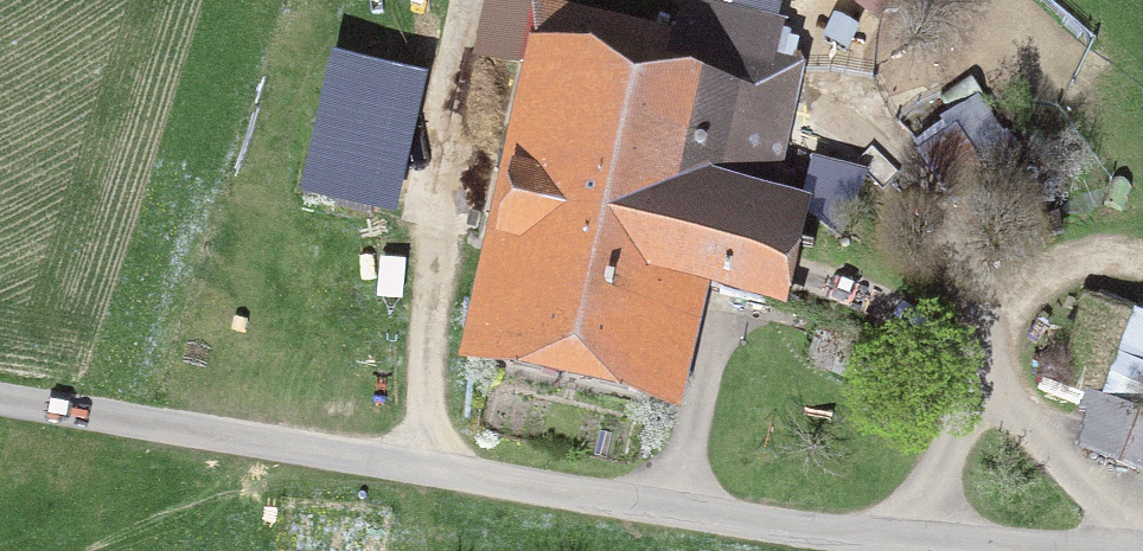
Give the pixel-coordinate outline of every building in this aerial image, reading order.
[(501,0),(489,0),(479,45),(558,63),(496,348),(660,383),(682,280),(821,310),(840,219),(784,207),(792,173),(775,169),(798,65),(756,56),(764,18),(689,2),(680,39),(501,0)] [(304,197),(373,213),(404,72),(336,57),(304,197)] [(923,149),(958,194),(984,173),(949,129),(923,149)] [(1060,381),(1098,397),(1076,448),(1142,476),(1142,318),(1094,297),(1060,381)]
